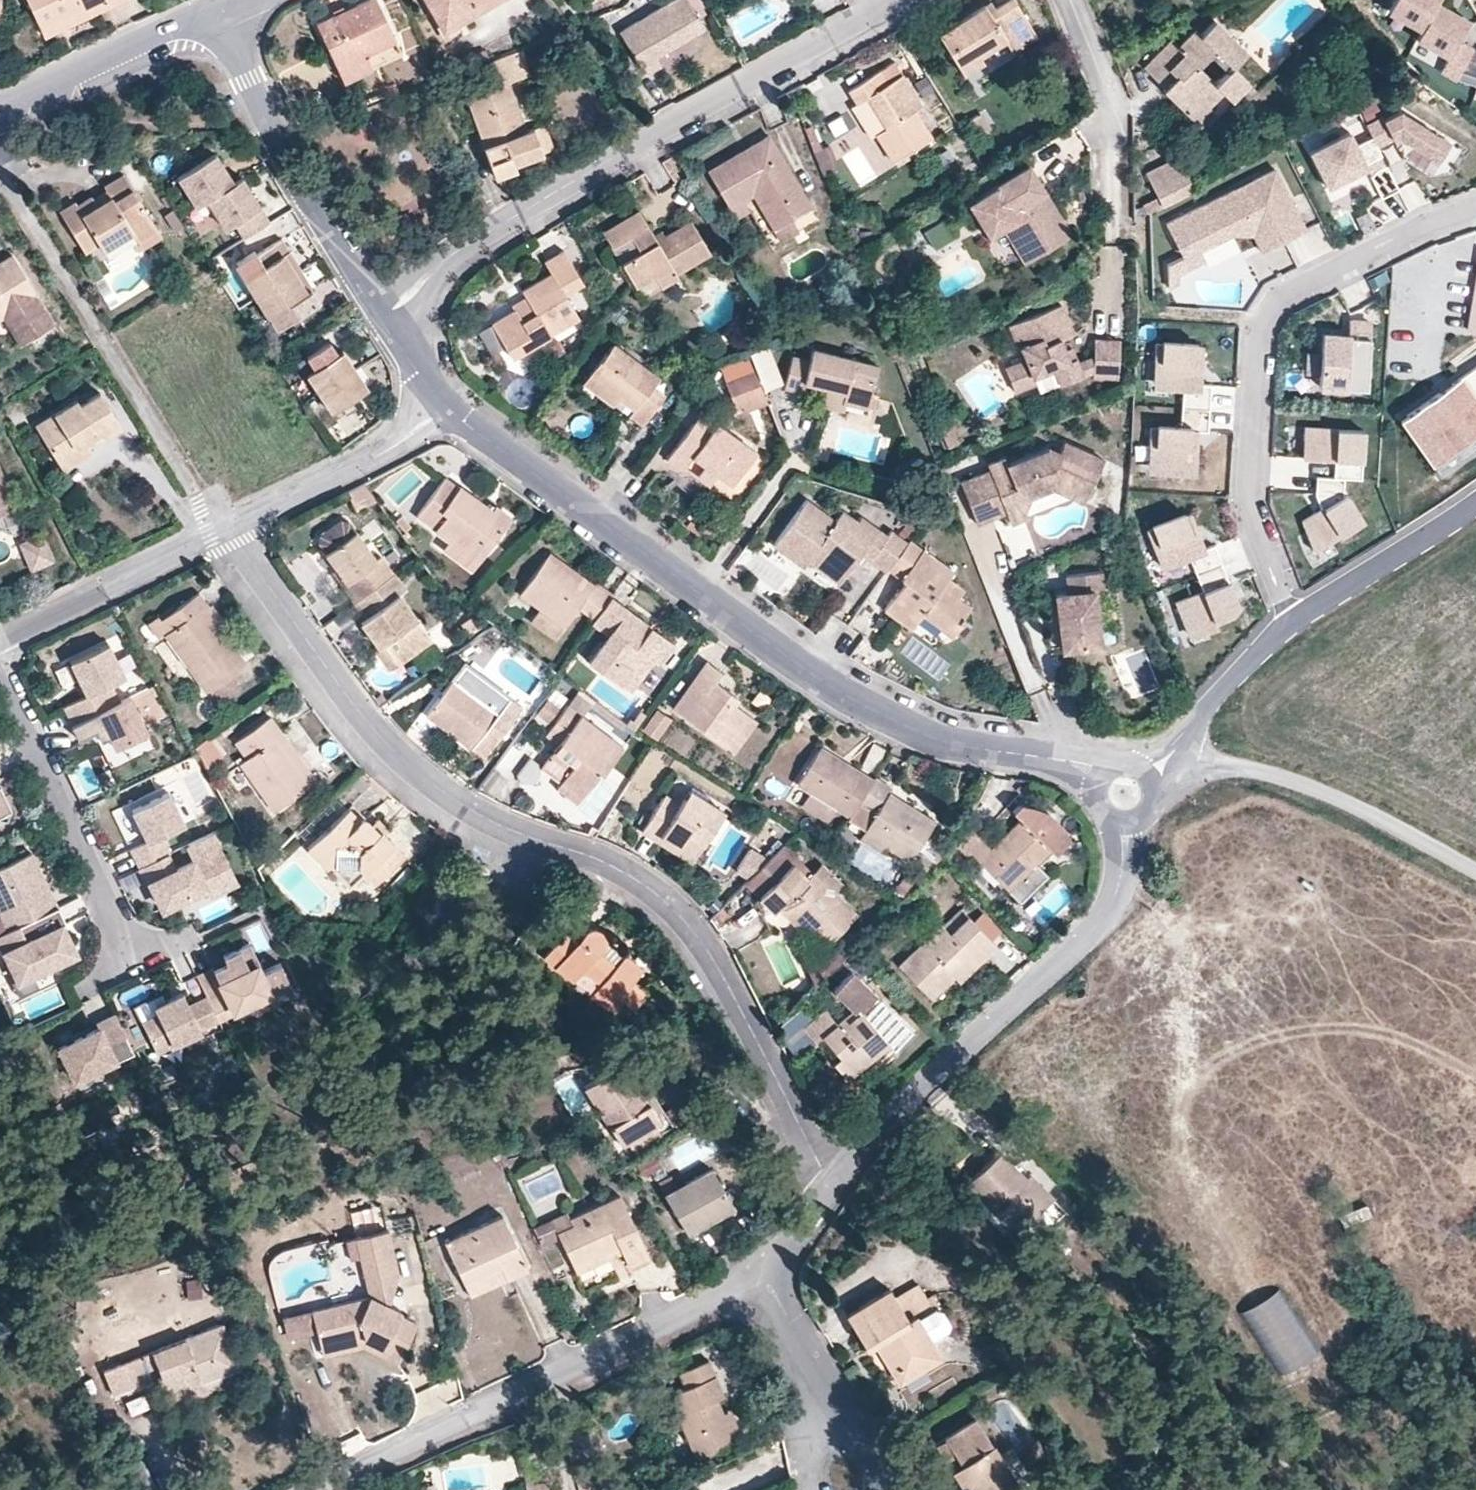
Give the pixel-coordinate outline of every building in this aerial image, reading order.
[(38,26),(94,0),(26,0),(38,26)] [(107,5),(105,0),(94,0),(38,26),(42,35),(107,5)] [(375,0),(357,0),(313,20),(334,66),(363,52),(393,38),(375,0)] [(436,18),(468,0),(425,0),(436,18)] [(474,9),(469,0),(468,0),(436,18),(441,28),(474,9)] [(474,9),(490,0),(469,0),(474,9)] [(702,25),(686,0),(667,0),(617,30),(642,72),(658,63),(653,55),(702,25)] [(1014,0),(1009,0),(996,8),(989,13),(985,5),(939,34),(963,74),(983,62),(979,56),(1005,40),(1013,52),(1038,37),(1014,0)] [(1436,2),(1437,0),(1394,0),(1387,11),(1421,30),(1436,2)] [(996,8),(991,1),(985,5),(989,13),(996,8)] [(1458,41),(1470,21),(1436,2),(1421,30),(1416,39),(1448,57),(1441,71),(1456,80),(1460,72),(1473,49),(1458,41)] [(1249,82),(1233,66),(1247,52),(1214,21),(1200,34),(1195,29),(1177,47),(1184,54),(1169,69),(1176,77),(1165,88),(1163,90),(1189,115),(1203,101),(1209,107),(1223,92),(1231,100),(1249,82)] [(924,71),(903,37),(896,40),(918,75),(924,71)] [(1169,69),(1184,54),(1177,47),(1170,40),(1144,67),(1165,88),(1176,77),(1169,69)] [(527,73),(519,48),(488,60),(496,84),(505,81),(527,73)] [(370,67),(363,52),(334,66),(341,81),(370,67)] [(932,137),(915,110),(921,106),(894,62),(849,90),(857,104),(867,98),(886,128),(876,134),(893,162),(932,137)] [(1460,72),(1456,80),(1475,86),(1475,77),(1460,72)] [(934,89),(925,77),(915,83),(923,97),(934,89)] [(523,129),(505,81),(496,84),(466,95),(483,145),(481,146),(492,174),(513,166),(511,161),(539,151),(530,127),(523,129)] [(399,92),(396,83),(384,87),(383,92),(385,97),(399,92)] [(886,128),(867,98),(857,104),(852,107),(871,138),(876,134),(886,128)] [(1201,128),(1215,113),(1209,107),(1203,101),(1189,115),(1201,128)] [(1452,144),(1401,111),(1385,120),(1383,116),(1366,125),(1372,137),(1378,148),(1394,140),(1400,136),(1405,139),(1440,163),(1452,144)] [(52,128),(67,122),(64,115),(48,121),(52,128)] [(989,132),(978,115),(970,120),(980,137),(989,132)] [(552,146),(543,122),(530,127),(539,151),(552,146)] [(840,168),(830,145),(822,149),(812,126),(806,128),(824,175),(840,168)] [(1366,164),(1382,156),(1378,148),(1372,137),(1356,145),(1350,132),(1310,152),(1328,188),(1368,168),(1366,164)] [(811,208),(769,136),(708,171),(730,208),(744,200),(753,194),(774,229),(791,219),(811,208)] [(1396,144),(1405,139),(1400,136),(1394,140),(1396,144)] [(954,160),(948,149),(937,156),(943,166),(954,160)] [(233,182),(215,153),(178,176),(197,204),(207,198),(233,182)] [(682,179),(673,165),(680,160),(676,154),(663,163),(676,183),(682,179)] [(1194,189),(1178,158),(1146,174),(1158,197),(1163,206),(1194,189)] [(1060,215),(1048,196),(1044,199),(1041,195),(1046,192),(1029,165),(968,203),(989,237),(1003,229),(1017,220),(1028,237),(1020,241),(1031,260),(1061,242),(1048,222),(1060,215)] [(1399,190),(1387,165),(1377,170),(1371,177),(1382,198),(1399,190)] [(1306,230),(1275,169),(1253,180),(1259,191),(1239,201),(1233,190),(1167,224),(1183,257),(1168,265),(1168,276),(1188,266),(1190,270),(1205,262),(1200,251),(1233,234),(1253,236),(1275,225),(1284,241),(1306,230)] [(158,231),(123,173),(104,184),(107,188),(111,195),(97,203),(93,197),(92,195),(77,204),(75,200),(60,209),(85,250),(99,242),(103,248),(132,230),(139,242),(158,231)] [(269,221),(242,176),(233,182),(207,198),(225,227),(234,221),(244,236),(269,221)] [(1259,191),(1253,180),(1233,190),(1239,201),(1259,191)] [(97,203),(111,195),(107,188),(93,197),(97,203)] [(1147,213),(1163,206),(1158,197),(1143,205),(1147,213)] [(750,212),(744,200),(730,208),(736,219),(750,212)] [(182,224),(172,209),(165,213),(176,229),(182,224)] [(711,254),(691,220),(665,236),(657,241),(654,235),(639,211),(604,232),(613,247),(631,236),(640,251),(622,263),(636,286),(655,276),(672,266),(677,274),(711,254)] [(1073,235),(1060,215),(1048,222),(1061,242),(1073,235)] [(799,232),(791,219),(774,229),(782,243),(799,232)] [(1028,237),(1017,220),(1003,229),(1024,264),(1031,260),(1020,241),(1028,237)] [(947,232),(944,225),(934,230),(937,237),(947,232)] [(1284,241),(1275,225),(1253,236),(1261,253),(1284,241)] [(143,248),(162,237),(158,231),(139,242),(143,248)] [(657,241),(665,236),(662,231),(654,235),(657,241)] [(640,251),(631,236),(613,247),(622,263),(640,251)] [(295,272),(283,252),(288,249),(281,238),(256,253),(254,249),(235,261),(256,296),(295,272)] [(299,269),(288,249),(283,252),(295,272),(299,269)] [(579,318),(565,295),(583,284),(564,251),(545,262),(552,274),(523,291),(526,296),(529,302),(514,310),(492,324),(506,346),(512,358),(579,318)] [(12,253),(0,260),(0,307),(5,304),(26,339),(55,322),(12,253)] [(677,274),(672,266),(655,276),(662,288),(679,278),(677,274)] [(1179,285),(1179,276),(1190,270),(1188,266),(1168,276),(1168,290),(1179,285)] [(311,288),(299,269),(295,272),(306,291),(311,288)] [(306,291),(295,272),(256,296),(268,315),(278,308),(289,302),(292,308),(296,314),(319,300),(311,288),(306,291)] [(514,310),(529,302),(526,296),(512,305),(514,310)] [(292,308),(289,302),(278,308),(282,315),(292,308)] [(3,315),(20,343),(26,339),(5,304),(0,307),(0,316),(3,315)] [(1065,351),(1060,340),(1073,335),(1061,305),(1010,324),(1025,361),(1006,368),(1015,391),(1036,383),(1034,376),(1054,368),(1061,385),(1093,372),(1093,376),(1118,378),(1120,341),(1095,340),(1094,357),(1079,363),(1077,358),(1069,362),(1065,351)] [(1367,380),(1370,322),(1350,320),(1349,335),(1323,333),(1319,388),(1347,390),(1347,379),(1367,380)] [(506,346),(492,324),(478,332),(492,354),(499,350),(506,346)] [(317,365),(339,350),(331,338),(309,353),(317,365)] [(566,352),(559,341),(550,346),(556,358),(566,352)] [(1201,384),(1203,347),(1198,347),(1198,342),(1163,341),(1163,345),(1157,345),(1156,382),(1184,383),(1183,409),(1209,410),(1210,385),(1201,384)] [(651,386),(659,376),(613,343),(589,376),(634,410),(630,415),(643,425),(665,396),(651,386)] [(783,383),(768,346),(750,353),(764,390),(783,383)] [(1077,358),(1073,347),(1065,351),(1069,362),(1077,358)] [(355,367),(342,348),(339,350),(317,365),(306,372),(319,391),(355,367)] [(871,393),(878,366),(812,349),(809,361),(792,357),(785,387),(802,392),(805,382),(827,387),(846,392),(844,401),(846,402),(867,407),(871,393)] [(504,360),(499,350),(492,354),(498,364),(504,360)] [(756,370),(749,352),(719,364),(725,382),(756,370)] [(331,410),(367,386),(355,367),(319,391),(331,410)] [(1475,434),(1475,367),(1400,420),(1432,465),(1475,434)] [(766,396),(756,370),(725,382),(736,409),(742,406),(766,396)] [(634,410),(589,376),(583,384),(613,406),(615,404),(630,415),(634,410)] [(844,401),(846,392),(827,387),(822,406),(843,412),(846,402),(844,401)] [(86,443),(119,422),(100,390),(80,403),(77,398),(35,423),(57,458),(77,446),(75,443),(83,439),(86,443)] [(873,409),(877,394),(871,393),(867,407),(873,409)] [(745,413),(769,404),(766,396),(742,406),(745,413)] [(1196,463),(1198,431),(1208,431),(1209,410),(1183,409),(1182,427),(1158,426),(1158,429),(1151,429),(1150,461),(1196,463)] [(756,453),(702,413),(667,459),(683,471),(693,457),(705,466),(718,474),(733,485),(756,453)] [(959,443),(952,424),(941,429),(948,448),(959,443)] [(1361,479),(1364,431),(1304,427),(1302,458),(1335,460),(1334,477),(1344,478),(1361,479)] [(62,467),(90,450),(86,443),(83,439),(75,443),(77,446),(57,458),(62,467)] [(1030,496),(1053,487),(1058,474),(1091,489),(1104,459),(1065,442),(1059,452),(1050,448),(1007,464),(1005,458),(988,464),(990,470),(993,477),(979,482),(976,475),(961,482),(977,524),(1007,512),(1011,524),(1028,517),(1025,509),(1030,496)] [(709,486),(718,474),(705,466),(697,478),(709,486)] [(0,467),(0,514),(15,508),(0,467)] [(993,477),(990,470),(976,475),(979,482),(993,477)] [(1091,489),(1058,474),(1053,487),(1086,502),(1091,489)] [(1364,521),(1347,496),(1343,495),(1344,478),(1334,477),(1316,476),(1315,494),(1321,508),(1302,520),(1315,553),(1364,521)] [(491,509),(459,486),(458,487),(444,477),(416,516),(449,539),(479,561),(510,517),(495,505),(491,509)] [(376,499),(365,484),(349,491),(358,510),(376,499)] [(898,535),(891,530),(888,536),(861,517),(858,522),(842,510),(835,520),(806,499),(773,544),(804,567),(809,560),(839,583),(862,554),(887,572),(889,569),(908,543),(898,535)] [(1205,548),(1192,513),(1185,516),(1184,511),(1151,524),(1153,528),(1147,530),(1161,566),(1189,555),(1197,575),(1222,565),(1214,545),(1205,548)] [(410,526),(402,516),(397,520),(405,530),(410,526)] [(393,574),(381,556),(376,560),(348,520),(341,519),(319,535),(318,542),(336,568),(346,582),(341,586),(354,602),(393,574)] [(701,530),(691,521),(687,526),(697,535),(701,530)] [(910,540),(918,529),(908,521),(898,535),(908,543),(910,540)] [(54,558),(43,532),(20,542),(30,568),(54,558)] [(1116,542),(1112,533),(1098,539),(1101,548),(1116,542)] [(479,561),(449,539),(442,549),(472,570),(479,561)] [(965,590),(949,578),(954,572),(910,540),(908,543),(889,569),(905,581),(885,610),(911,629),(924,612),(955,635),(967,620),(963,617),(971,607),(959,599),(965,590)] [(594,585),(549,552),(546,557),(591,590),(594,585)] [(611,597),(594,585),(591,590),(546,557),(519,594),(539,608),(531,621),(556,639),(578,607),(595,619),(611,597)] [(1239,608),(1222,565),(1197,575),(1204,591),(1175,602),(1187,633),(1233,615),(1239,608)] [(346,582),(336,568),(331,572),(341,586),(346,582)] [(1100,645),(1094,591),(1103,590),(1101,572),(1067,575),(1069,593),(1056,595),(1062,650),(1100,645)] [(431,639),(398,594),(405,589),(393,574),(354,602),(366,618),(361,622),(379,647),(383,644),(397,664),(431,639)] [(246,664),(222,631),(205,609),(209,606),(199,592),(177,608),(161,620),(158,616),(148,623),(159,639),(165,635),(206,692),(209,690),(232,674),(246,664)] [(672,642),(611,597),(595,619),(592,623),(607,634),(587,661),(631,692),(653,661),(656,663),(672,642)] [(161,620),(177,608),(174,605),(158,616),(161,620)] [(227,627),(211,605),(209,606),(205,609),(222,631),(227,627)] [(479,623),(473,614),(459,623),(466,632),(479,623)] [(111,684),(126,678),(109,644),(70,662),(87,695),(64,707),(68,715),(73,724),(120,701),(111,684)] [(397,664),(383,644),(379,647),(375,650),(389,670),(397,664)] [(56,665),(64,683),(77,677),(69,659),(56,665)] [(750,717),(733,704),(722,697),(727,691),(713,681),(721,672),(707,662),(674,708),(728,747),(750,717)] [(503,707),(510,697),(469,666),(461,667),(426,714),(449,732),(472,749),(476,744),(488,753),(516,716),(503,707)] [(242,689),(232,674),(209,690),(219,705),(242,689)] [(548,722),(567,697),(555,688),(536,713),(548,722)] [(733,704),(737,698),(727,691),(722,697),(733,704)] [(583,717),(592,705),(577,693),(568,705),(583,717)] [(387,701),(381,694),(374,699),(380,706),(387,701)] [(148,733),(130,696),(120,701),(73,724),(71,725),(75,732),(78,738),(105,725),(116,748),(148,733)] [(516,716),(523,707),(510,697),(503,707),(516,716)] [(627,724),(595,700),(592,705),(624,729),(627,724)] [(1163,710),(1160,703),(1151,707),(1154,714),(1163,710)] [(602,774),(623,747),(583,717),(568,705),(546,734),(558,744),(541,767),(560,782),(556,787),(577,803),(600,772),(602,774)] [(657,738),(670,719),(657,710),(644,730),(657,738)] [(635,730),(645,714),(641,711),(634,722),(631,719),(627,724),(635,730)] [(449,732),(426,714),(422,720),(445,737),(449,732)] [(309,788),(275,740),(283,734),(270,717),(235,742),(247,758),(240,763),(275,813),(309,788)] [(733,751),(755,720),(750,717),(728,747),(733,751)] [(317,782),(283,734),(275,740),(309,788),(317,782)] [(877,774),(890,753),(873,742),(862,766),(877,774)] [(850,817),(874,779),(858,769),(855,774),(837,763),(840,758),(820,746),(796,784),(811,792),(802,806),(826,820),(834,807),(850,817)] [(858,769),(840,758),(837,763),(855,774),(858,769)] [(935,822),(888,792),(891,788),(875,777),(874,779),(850,817),(848,820),(865,830),(887,843),(912,859),(935,822)] [(695,857),(724,812),(708,801),(710,797),(691,785),(680,804),(664,794),(641,831),(657,841),(661,835),(695,857)] [(7,820),(11,809),(0,787),(0,819),(7,820)] [(162,835),(185,824),(169,792),(132,810),(148,841),(130,850),(136,859),(140,867),(166,854),(170,852),(162,835)] [(1069,834),(1059,818),(1050,811),(1031,803),(1019,801),(1013,806),(1021,814),(992,844),(983,835),(971,848),(1021,898),(1049,870),(1036,858),(1051,844),(1055,848),(1069,834)] [(366,819),(352,806),(349,809),(360,821),(362,820),(364,819),(366,819)] [(406,857),(383,834),(381,832),(379,833),(372,825),(366,819),(364,819),(362,820),(360,821),(349,809),(308,848),(328,869),(330,866),(351,887),(365,873),(376,884),(406,857)] [(388,830),(377,819),(372,825),(379,833),(381,832),(383,834),(388,830)] [(983,835),(971,822),(962,839),(971,848),(983,835)] [(595,836),(599,831),(592,827),(588,834),(595,836)] [(887,843),(865,830),(860,838),(881,852),(887,843)] [(216,873),(230,866),(213,832),(186,845),(194,861),(174,871),(166,854),(140,867),(146,878),(149,884),(150,883),(154,881),(158,889),(154,891),(163,908),(204,888),(208,896),(224,888),(216,873)] [(695,857),(661,835),(657,841),(692,862),(695,857)] [(904,896),(939,860),(944,850),(934,841),(895,890),(904,896)] [(859,912),(838,891),(843,885),(821,863),(812,873),(807,878),(792,863),(797,858),(784,844),(767,860),(747,881),(745,883),(774,910),(777,907),(800,929),(804,926),(825,947),(859,912)] [(747,881),(767,860),(750,849),(736,870),(747,881)] [(32,853),(0,868),(0,913),(8,930),(57,907),(49,890),(32,853)] [(812,873),(797,858),(792,863),(807,878),(812,873)] [(238,882),(230,866),(216,873),(224,888),(238,882)] [(141,912),(156,901),(140,880),(125,891),(141,912)] [(741,928),(762,916),(754,903),(733,916),(741,928)] [(57,928),(62,926),(67,923),(62,916),(57,907),(8,930),(0,935),(0,941),(19,980),(33,974),(75,954),(65,934),(61,936),(57,928)] [(716,928),(729,915),(721,907),(709,918),(716,928)] [(967,978),(1000,945),(995,940),(976,921),(964,909),(946,927),(944,924),(902,966),(935,999),(957,976),(961,972),(967,978)] [(1002,933),(983,914),(976,921),(995,940),(1002,933)] [(65,934),(62,926),(57,928),(61,936),(65,934)] [(635,980),(644,970),(604,939),(604,935),(600,931),(596,929),(591,929),(587,931),(577,943),(564,932),(545,956),(607,1008),(617,996),(625,1003),(635,1011),(650,992),(635,980)] [(291,988),(278,960),(259,969),(255,961),(257,960),(247,940),(221,952),(225,959),(220,962),(195,974),(204,993),(217,1020),(234,1011),(236,1016),(251,1009),(247,1002),(269,991),(273,998),(291,988)] [(815,985),(843,956),(834,947),(819,955),(806,967),(815,985)] [(915,1028),(853,965),(833,985),(854,1005),(838,1019),(825,1005),(804,1024),(817,1038),(824,1032),(841,1053),(834,1058),(847,1074),(888,1039),(896,1048),(915,1028)] [(967,978),(961,972),(957,976),(963,982),(967,978)] [(39,987),(33,974),(19,980),(12,984),(19,997),(39,987)] [(200,1028),(217,1020),(204,993),(187,1002),(181,989),(171,994),(152,1004),(155,1011),(140,1019),(156,1052),(200,1030),(200,1028)] [(615,1015),(625,1003),(617,996),(607,1008),(615,1015)] [(133,1050),(114,1011),(109,1014),(109,1016),(107,1015),(107,1017),(106,1016),(105,1016),(96,1020),(98,1025),(58,1044),(74,1077),(115,1057),(116,1059),(133,1050)] [(25,1065),(21,1056),(2,1065),(6,1073),(25,1065)] [(661,1121),(647,1099),(623,1061),(584,1086),(622,1146),(626,1143),(661,1121)] [(632,1153),(682,1121),(673,1106),(665,1112),(654,1095),(647,1099),(661,1121),(626,1143),(632,1153)] [(1021,1227),(1052,1198),(1028,1173),(1023,1178),(1012,1167),(998,1152),(966,1183),(1005,1222),(1010,1217),(1021,1227)] [(668,1175),(655,1156),(637,1167),(644,1178),(651,1173),(657,1182),(668,1175)] [(1028,1173),(1017,1162),(1012,1167),(1023,1178),(1028,1173)] [(731,1202),(711,1167),(664,1195),(687,1232),(709,1219),(707,1216),(731,1202)] [(792,1193),(780,1181),(774,1186),(784,1200),(792,1193)] [(647,1253),(619,1194),(570,1218),(567,1212),(533,1228),(541,1245),(559,1236),(572,1265),(589,1257),(592,1263),(609,1255),(606,1249),(618,1243),(621,1249),(627,1263),(647,1253)] [(709,1219),(733,1205),(731,1202),(707,1216),(709,1219)] [(528,1268),(502,1215),(445,1242),(464,1282),(500,1265),(507,1278),(528,1268)] [(398,1274),(388,1229),(346,1240),(351,1259),(360,1257),(366,1282),(398,1274)] [(621,1249),(618,1243),(606,1249),(609,1255),(621,1249)] [(651,1261),(647,1253),(627,1263),(631,1270),(651,1261)] [(576,1271),(592,1263),(589,1257),(572,1265),(576,1271)] [(507,1278),(500,1265),(464,1282),(470,1295),(507,1278)] [(187,1297),(204,1294),(200,1272),(184,1275),(187,1297)] [(388,1304),(398,1274),(366,1282),(369,1297),(388,1304)] [(947,1330),(949,1323),(941,1310),(934,1308),(920,1285),(896,1300),(889,1289),(846,1315),(866,1348),(874,1342),(880,1339),(887,1350),(881,1354),(894,1374),(918,1359),(923,1368),(941,1357),(931,1340),(947,1330)] [(1283,1286),(1242,1312),(1283,1377),(1324,1351),(1283,1286)] [(399,1314),(401,1310),(388,1304),(369,1297),(312,1311),(317,1331),(322,1349),(364,1338),(401,1356),(417,1322),(399,1314)] [(317,1331),(312,1311),(282,1318),(288,1339),(317,1331)] [(240,1368),(222,1324),(192,1336),(186,1319),(142,1337),(136,1321),(127,1325),(125,1321),(103,1331),(111,1348),(114,1346),(121,1364),(104,1371),(114,1395),(150,1379),(157,1377),(161,1386),(169,1408),(208,1392),(203,1382),(221,1375),(240,1368)] [(401,1356),(364,1338),(322,1349),(323,1356),(364,1346),(398,1363),(401,1356)] [(887,1350),(880,1339),(874,1342),(881,1354),(887,1350)] [(723,1413),(717,1399),(724,1396),(708,1359),(679,1372),(686,1387),(669,1394),(695,1457),(735,1440),(723,1413)] [(899,1383),(923,1368),(918,1359),(894,1374),(899,1383)] [(225,1385),(221,1375),(203,1382),(208,1392),(225,1385)] [(161,1386),(157,1377),(150,1379),(154,1389),(161,1386)] [(1158,1396),(1151,1386),(1145,1391),(1153,1401),(1158,1396)] [(131,1414),(150,1405),(144,1391),(125,1399),(131,1414)] [(742,1437),(730,1410),(723,1413),(735,1440),(742,1437)] [(976,1418),(944,1438),(960,1463),(952,1468),(966,1489),(1010,1489),(1007,1486),(1015,1481),(976,1418)] [(960,1463),(944,1438),(936,1443),(952,1468),(960,1463)] [(536,1457),(531,1443),(516,1448),(521,1461),(536,1457)] [(583,1475),(575,1478),(578,1489),(588,1489),(583,1475)] [(546,1481),(526,1482),(527,1489),(546,1489),(546,1481)]
